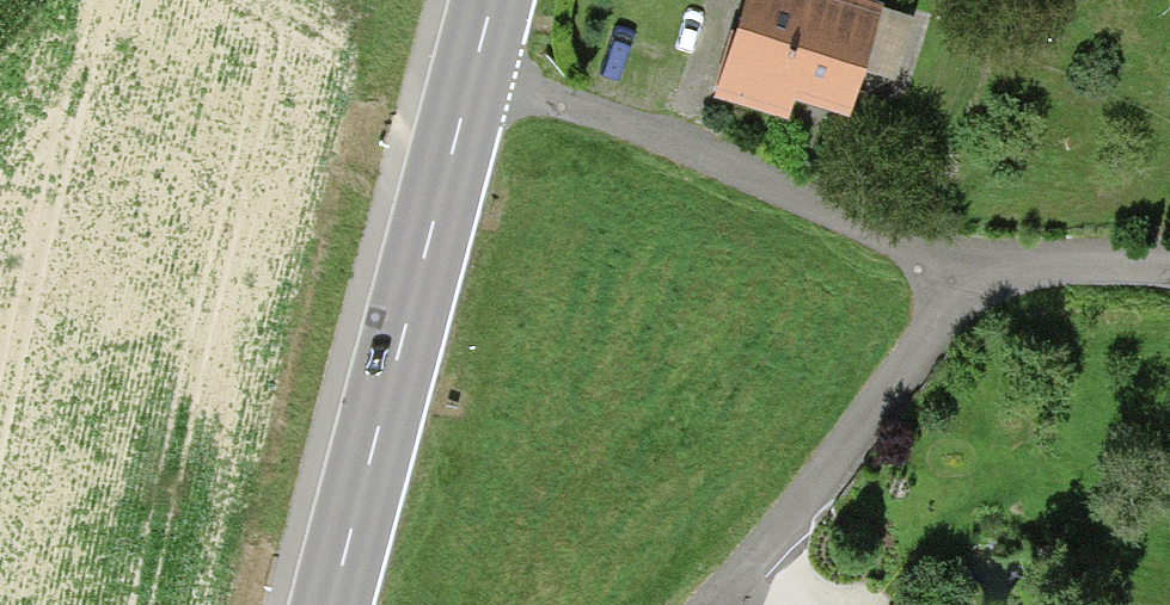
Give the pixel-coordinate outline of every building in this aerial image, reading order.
[(710,80),(788,101),(796,72),(850,87),(874,0),(732,0),(710,80)]
